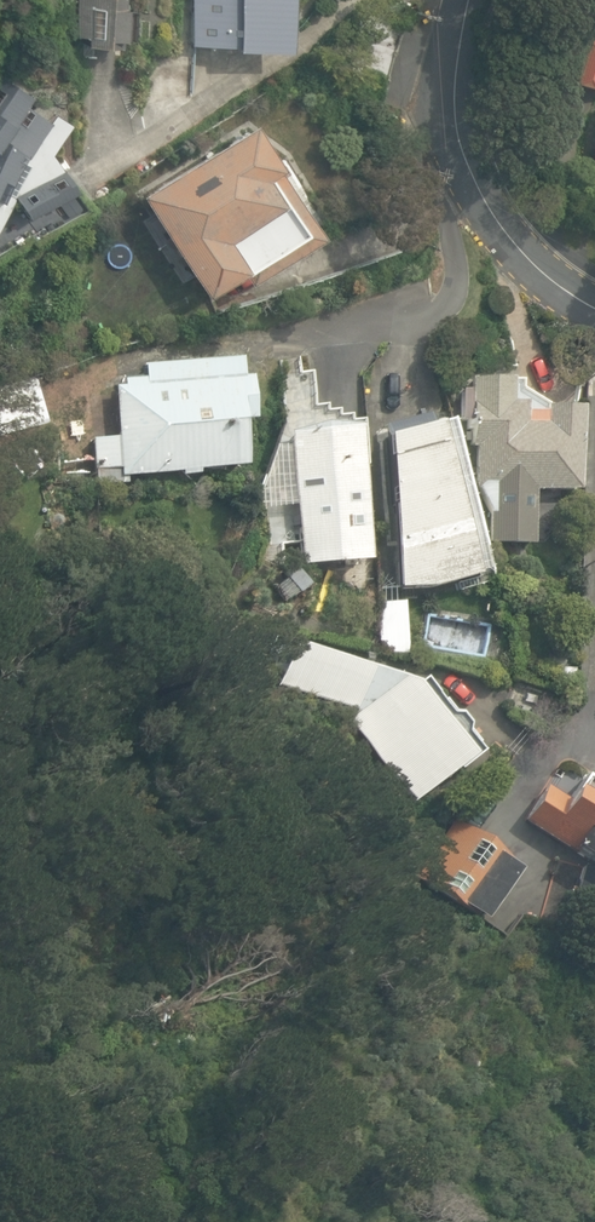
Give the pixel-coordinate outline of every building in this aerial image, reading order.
[(69,33),(80,34),(80,43),(123,47),(127,0),(72,0),(69,33)] [(187,43),(229,45),(229,49),(286,52),(288,0),(189,0),(187,43)] [(594,85),(594,40),(567,32),(556,74),(594,85)] [(30,95),(6,78),(0,88),(0,227),(18,200),(32,218),(76,187),(52,151),(68,125),(55,114),(50,121),(25,103),(30,95)] [(140,193),(203,293),(240,269),(248,281),(321,235),(251,123),(140,193)] [(121,469),(122,478),(183,473),(183,477),(199,475),(199,473),(243,468),(239,421),(255,420),(251,376),(245,376),(243,357),(144,367),(145,375),(129,377),(125,381),(126,385),(115,386),(120,436),(93,439),(96,472),(121,469)] [(50,419),(37,377),(0,389),(0,434),(50,419)] [(487,543),(533,544),(535,491),(577,493),(580,409),(543,408),(543,416),(524,416),(525,404),(510,403),(510,379),(469,378),(469,391),(460,391),(459,422),(467,423),(466,447),(474,447),(473,489),(477,489),(488,511),(487,543)] [(386,439),(395,591),(432,587),(490,569),(454,425),(439,426),(386,439)] [(358,429),(290,433),(296,543),(283,543),(284,569),(367,565),(358,429)] [(118,472),(97,474),(98,487),(119,485),(118,472)] [(380,652),(408,655),(405,601),(379,602),(380,652)] [(349,722),(354,729),(413,803),(468,759),(409,686),(291,646),(278,687),(351,712),(355,718),(349,722)] [(583,773),(571,791),(568,789),(563,796),(543,784),(521,822),(544,836),(541,842),(594,875),(594,780),(583,773)] [(464,907),(484,920),(517,871),(494,855),(497,851),(460,825),(453,821),(414,879),(462,909),(464,907)] [(557,893),(561,912),(577,908),(573,890),(557,893)]
